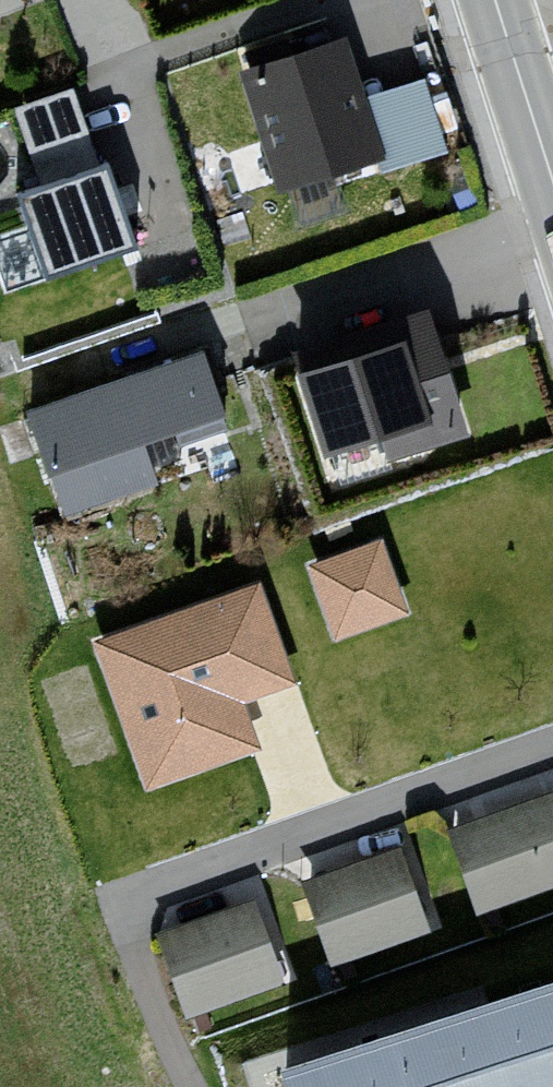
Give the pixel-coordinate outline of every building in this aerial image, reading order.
[(350,46),(242,80),(281,201),(388,167),(350,46)] [(36,168),(94,155),(77,81),(19,94),(36,168)] [(121,180),(36,208),(62,287),(147,259),(121,180)] [(415,349),(309,387),(340,472),(446,433),(415,349)] [(201,364),(33,419),(57,490),(225,435),(201,364)] [(306,551),(329,630),(408,608),(386,528),(306,551)] [(255,587),(96,641),(147,789),(259,751),(241,700),(288,684),(255,587)] [(448,829),(479,912),(552,885),(552,790),(448,829)] [(394,847),(301,880),(331,966),(424,933),(394,847)] [(251,900),(162,932),(193,1020),(283,988),(251,900)] [(279,1064),(286,1086),(552,1086),(552,972),(279,1064)]
